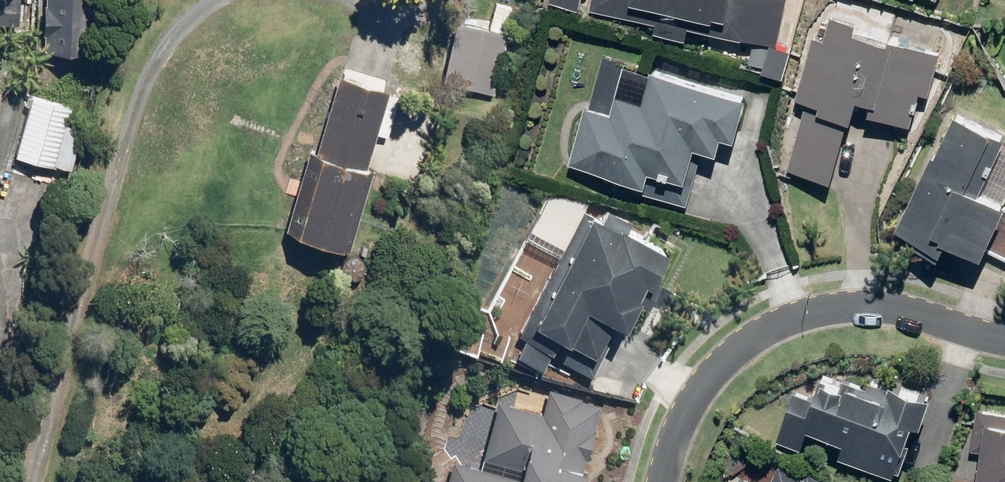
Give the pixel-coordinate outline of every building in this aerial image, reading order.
[(19,24),(20,0),(0,0),(0,23),(19,24)] [(42,47),(89,48),(90,0),(44,0),(42,47)] [(692,22),(773,37),(767,68),(792,72),(800,25),(784,21),(788,0),(552,0),(551,2),(657,22),(655,29),(690,35),(692,22)] [(488,22),(455,20),(451,85),(504,89),(509,3),(489,1),(488,22)] [(815,35),(783,167),(840,180),(857,108),(918,123),(937,45),(858,26),(860,18),(832,11),(826,37),(815,35)] [(635,186),(690,201),(697,175),(692,174),(701,142),(723,148),(728,130),(739,134),(741,129),(761,135),(771,97),(654,65),(651,75),(626,68),(614,112),(587,104),(572,159),(637,177),(635,186)] [(287,223),(342,241),(376,132),(387,136),(401,92),(370,83),(372,75),(349,68),(347,75),(339,73),(316,148),(311,147),(287,223)] [(72,106),(34,94),(16,152),(70,169),(84,126),(68,121),(72,106)] [(959,106),(940,149),(934,147),(901,222),(954,245),(960,233),(991,246),(1004,214),(1004,190),(989,183),(1004,146),(1004,126),(959,106)] [(626,320),(642,289),(638,287),(644,274),(653,278),(670,244),(630,224),(633,219),(607,207),(604,213),(585,203),(529,315),(547,324),(543,333),(564,343),(558,355),(594,373),(600,360),(594,357),(615,314),(626,320)] [(848,435),(843,451),(898,470),(916,418),(923,420),(934,391),(876,371),(874,378),(850,370),(847,378),(827,371),(820,389),(801,382),(782,436),(804,444),(811,422),(848,435)] [(459,481),(583,481),(588,465),(584,464),(602,403),(550,388),(542,412),(515,404),(506,436),(475,427),(459,481)] [(979,407),(973,449),(984,451),(979,481),(1004,481),(1004,411),(979,407)] [(811,469),(808,475),(780,462),(771,481),(839,481),(811,469)] [(741,472),(736,481),(762,481),(741,472)]
